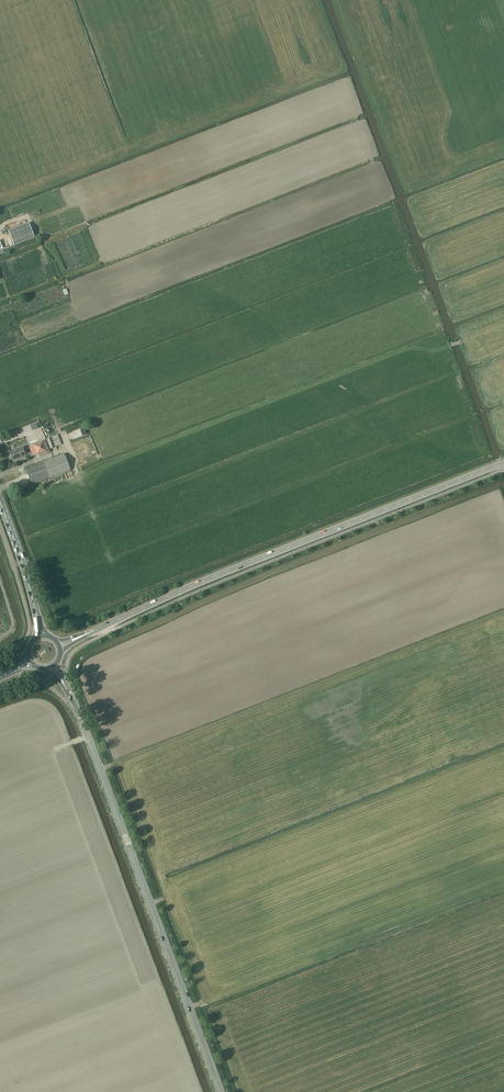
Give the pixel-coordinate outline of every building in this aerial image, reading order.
[(29,223),(8,231),(14,246),(35,238),(29,223)] [(50,449),(61,445),(57,435),(51,437),(46,439),(50,449)] [(37,455),(47,451),(43,442),(33,445),(35,451),(37,455)] [(12,460),(26,455),(23,447),(9,452),(12,460)] [(32,485),(51,477),(70,470),(64,454),(25,468),(32,485)]
